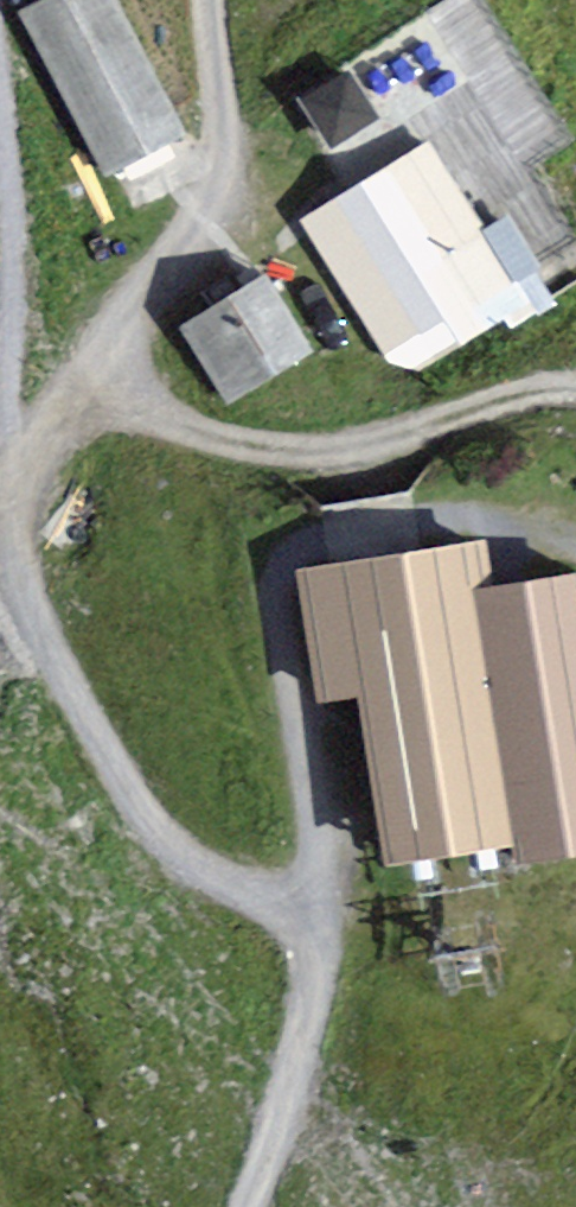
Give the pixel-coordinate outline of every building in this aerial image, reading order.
[(32,8),(121,175),(200,139),(129,0),(51,0),(32,8)] [(318,90),(333,156),(390,143),(374,77),(318,90)] [(442,148),(304,219),(374,347),(523,276),(442,148)] [(237,409),(327,359),(281,277),(191,327),(237,409)] [(301,556),(354,899),(575,867),(575,516),(453,534),(374,545),(301,556)]
